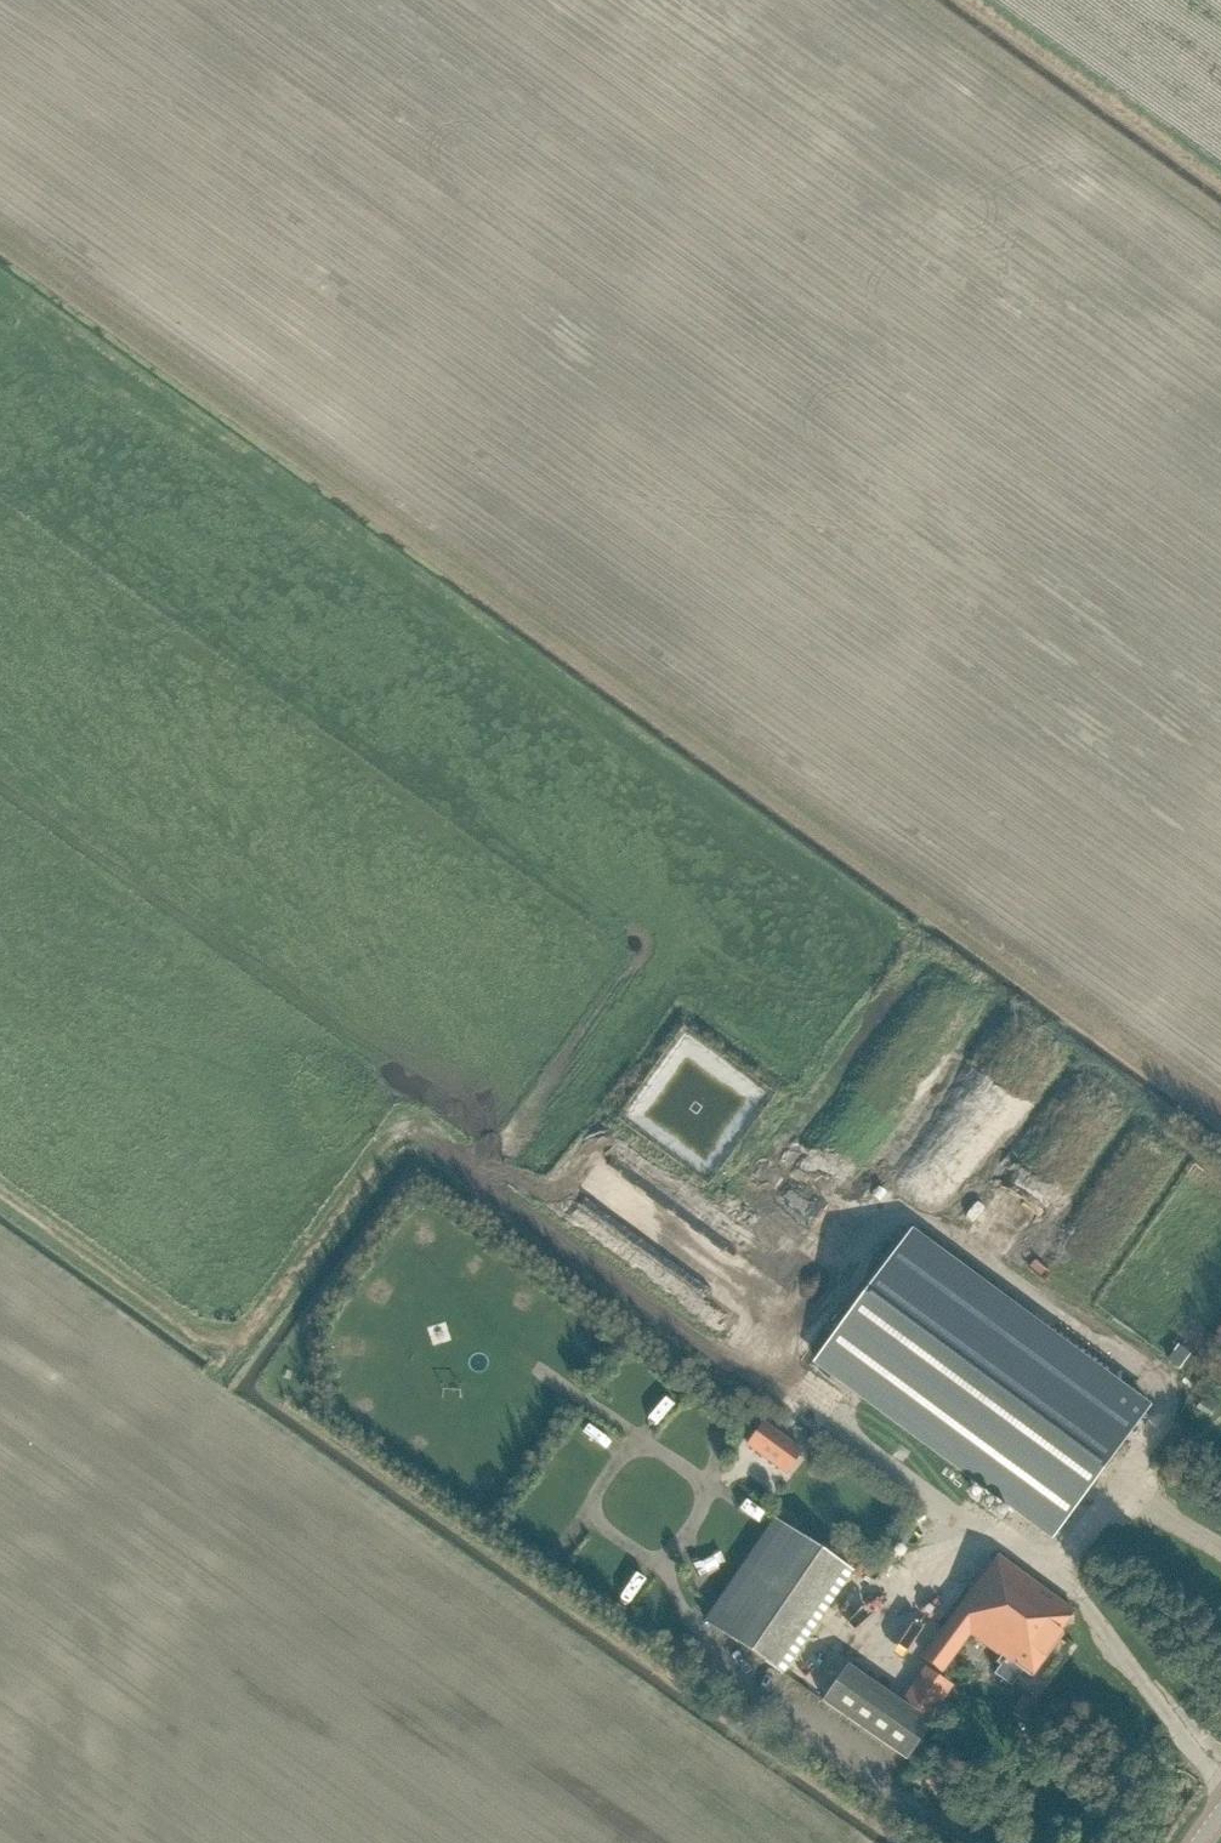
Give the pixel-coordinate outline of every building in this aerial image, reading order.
[(812,1363),(1051,1539),(1150,1406),(912,1230),(812,1363)] [(1178,1347),(1167,1362),(1180,1371),(1190,1356),(1178,1347)] [(764,1424),(748,1446),(786,1474),(802,1452),(764,1424)] [(775,1519),(704,1621),(782,1675),(853,1572),(809,1542),(775,1519)] [(1043,1622),(1060,1635),(1075,1615),(999,1559),(923,1660),(941,1674),(970,1635),(972,1636),(987,1616),(1026,1645),(1043,1622)] [(987,1616),(972,1636),(1006,1662),(996,1676),(1012,1688),(1023,1674),(1030,1680),(1062,1636),(1060,1635),(1043,1622),(1026,1645),(987,1616)] [(849,1665),(822,1702),(906,1761),(932,1724),(927,1720),(950,1686),(925,1668),(902,1702),(849,1665)] [(1023,1697),(1011,1713),(1024,1722),(1036,1706),(1023,1697)]
